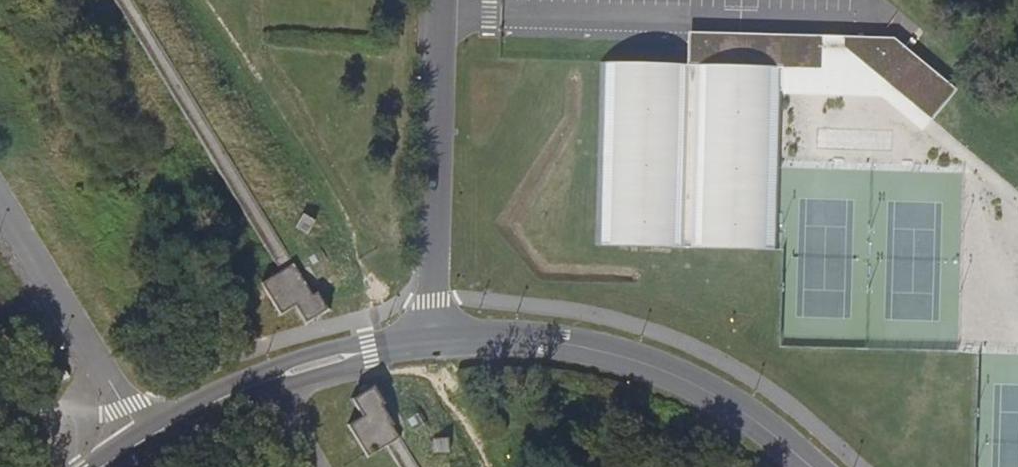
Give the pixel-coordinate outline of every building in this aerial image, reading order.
[(602,66),(597,252),(774,257),(779,97),(880,100),(920,134),(955,93),(893,41),(685,35),(684,69),(602,66)] [(304,328),(328,314),(316,293),(310,296),(294,268),(260,286),(279,317),(293,309),(304,328)] [(369,456),(387,445),(400,437),(392,425),(394,424),(383,406),(388,403),(375,383),(351,398),(363,417),(350,425),(369,456)] [(225,421),(228,428),(245,421),(242,414),(225,421)]
